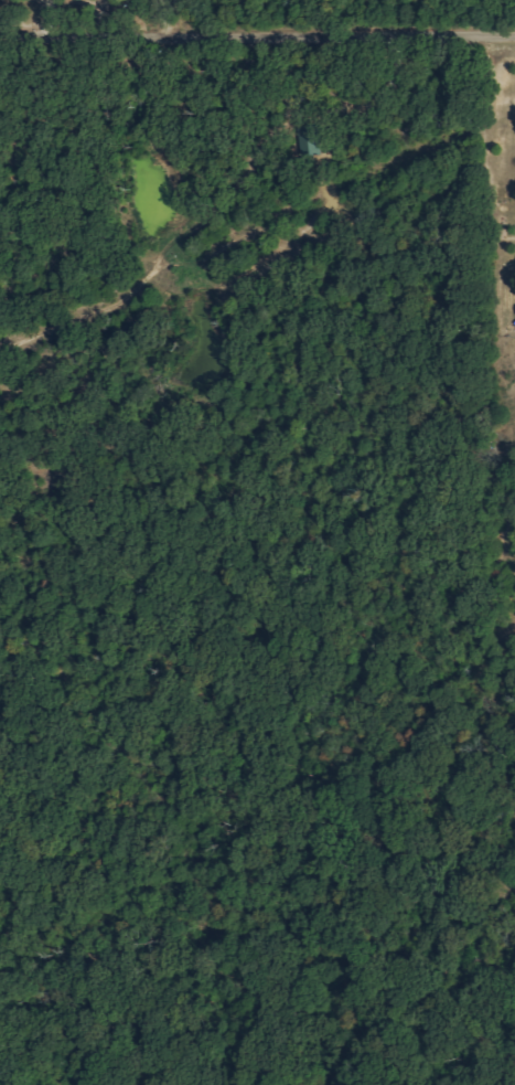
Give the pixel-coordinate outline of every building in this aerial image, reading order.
[(300,127),(303,157),(323,155),(320,125),(300,127)]
